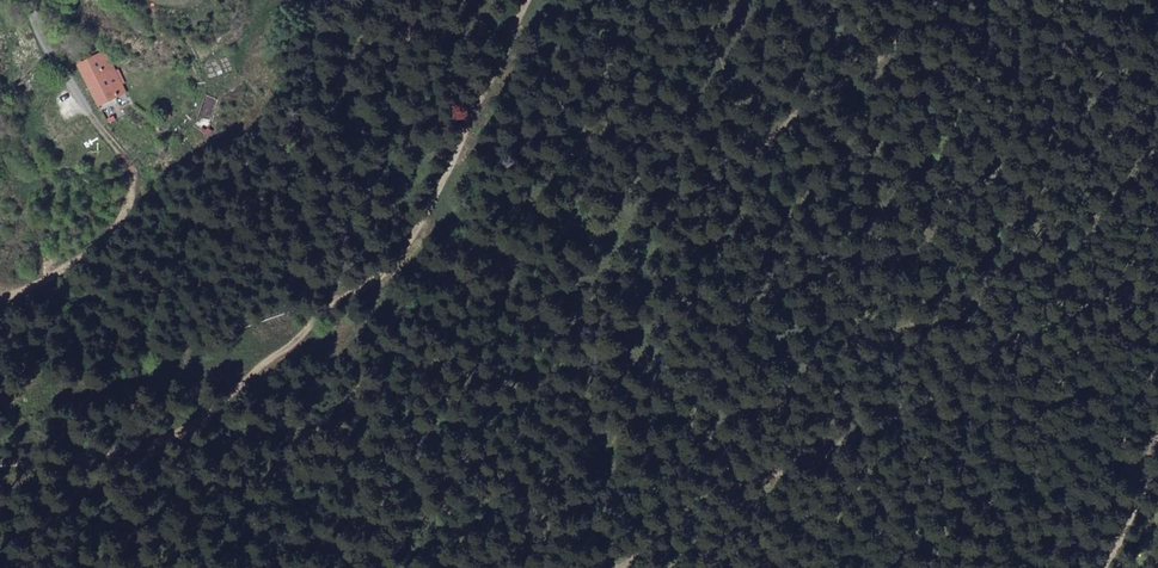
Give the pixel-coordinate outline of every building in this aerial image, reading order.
[(103,71),(112,67),(103,53),(95,57),(103,71)] [(99,103),(117,94),(103,71),(95,57),(78,65),(99,103)] [(117,94),(119,99),(127,94),(112,67),(103,71),(117,94)]
